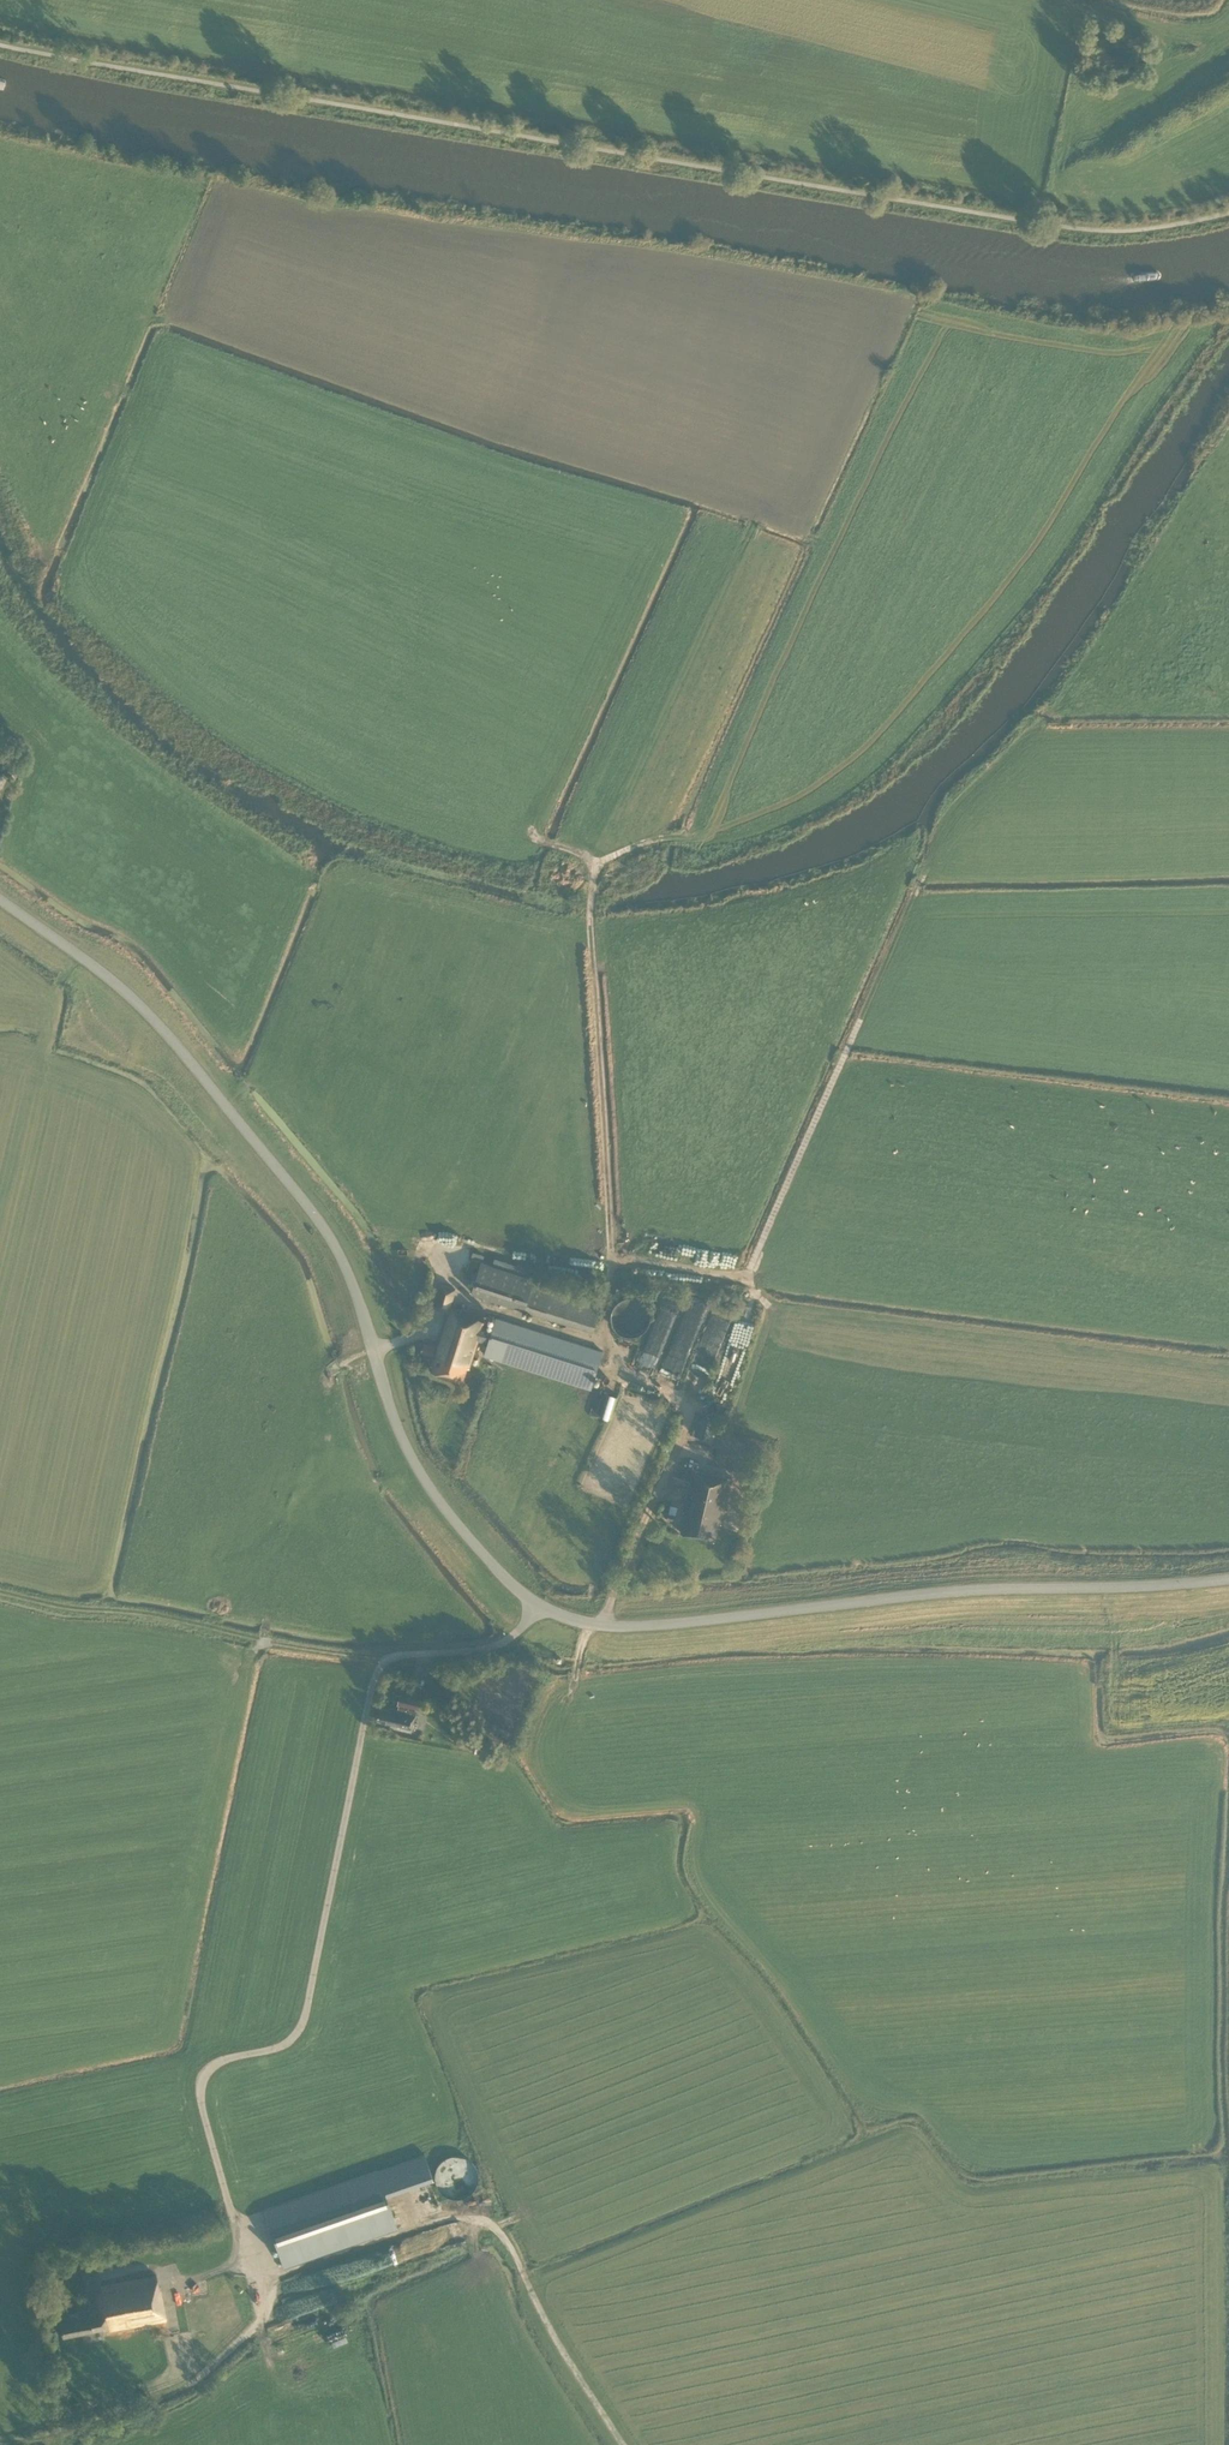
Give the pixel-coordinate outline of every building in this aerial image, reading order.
[(12,755),(9,765),(17,768),(20,758),(12,755)] [(6,774),(15,778),(18,769),(9,767),(6,774)] [(448,1236),(462,1240),(464,1235),(449,1231),(448,1236)] [(482,1261),(484,1255),(473,1251),(471,1259),(482,1262),(482,1261)] [(603,1299),(535,1278),(482,1261),(482,1262),(472,1292),(525,1309),(594,1331),(603,1299)] [(424,1349),(435,1353),(432,1364),(434,1365),(432,1370),(463,1380),(468,1367),(470,1367),(479,1340),(489,1343),(485,1354),(592,1388),(604,1351),(497,1317),(493,1328),(483,1325),(487,1314),(462,1306),(461,1308),(451,1305),(456,1288),(443,1284),(435,1306),(449,1311),(437,1346),(427,1343),(424,1349)] [(626,1335),(632,1336),(637,1335),(641,1334),(645,1330),(649,1326),(651,1322),(651,1317),(651,1311),(649,1307),(645,1303),(641,1299),(637,1298),(632,1297),(626,1298),(622,1299),(618,1303),(615,1307),(613,1311),(612,1316),(613,1322),(615,1326),(618,1330),(622,1334),(626,1335)] [(720,1359),(735,1314),(714,1307),(713,1312),(686,1304),(666,1365),(676,1368),(679,1359),(693,1364),(697,1351),(720,1359)] [(615,1418),(622,1394),(611,1390),(603,1414),(615,1418)] [(699,1415),(695,1434),(707,1437),(716,1439),(720,1421),(699,1415)] [(693,1468),(689,1488),(682,1518),(684,1518),(681,1532),(715,1540),(718,1526),(721,1527),(732,1477),(693,1468)] [(668,1518),(675,1520),(676,1514),(678,1505),(671,1504),(668,1518)] [(380,1708),(377,1722),(391,1724),(390,1727),(412,1731),(416,1713),(414,1712),(415,1707),(422,1709),(425,1695),(401,1690),(398,1704),(400,1704),(399,1709),(390,1707),(390,1710),(380,1708)] [(482,1752),(485,1734),(475,1732),(471,1750),(482,1752)] [(424,2154),(264,2209),(284,2267),(398,2228),(386,2195),(433,2178),(424,2154)] [(104,2331),(166,2318),(160,2286),(159,2287),(156,2274),(101,2285),(99,2276),(87,2278),(94,2314),(89,2315),(88,2310),(59,2316),(64,2337),(104,2328),(104,2331)] [(162,2337),(168,2363),(190,2359),(183,2333),(162,2337)]
